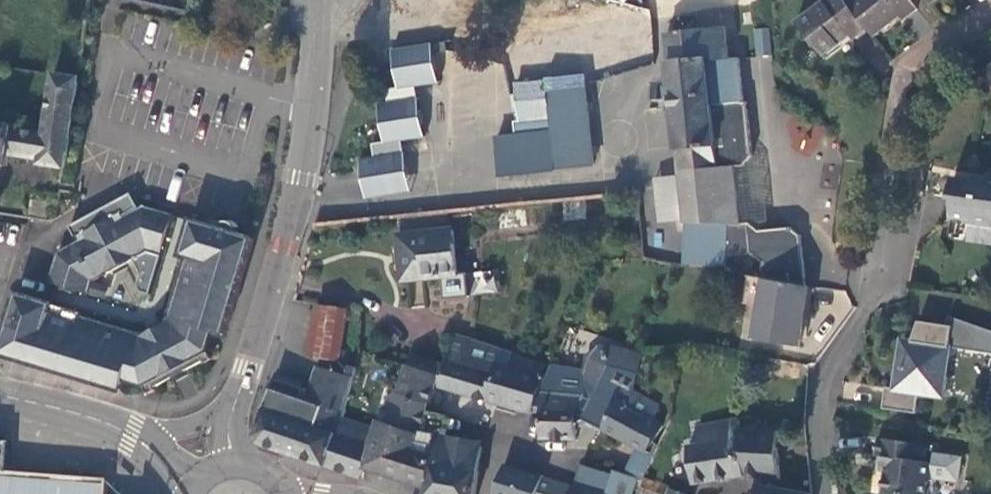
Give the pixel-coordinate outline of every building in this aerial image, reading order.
[(403,0),(386,0),(339,163),(397,180),(446,12),(403,0)] [(864,28),(843,0),(819,0),(794,20),(820,55),(847,34),(850,38),(864,28)] [(913,8),(907,0),(844,0),(843,0),(864,28),(869,35),(896,15),(899,19),(913,8)] [(515,135),(497,137),(501,173),(591,163),(581,74),(591,73),(600,64),(623,61),(647,59),(642,15),(629,16),(629,20),(624,21),(624,19),(608,21),(609,22),(602,23),(601,25),(600,25),(600,24),(537,31),(538,43),(509,47),(512,73),(517,72),(518,82),(514,83),(515,95),(521,94),(523,109),(517,110),(518,120),(513,121),(515,135)] [(683,217),(683,222),(751,223),(747,218),(741,164),(750,154),(743,99),(741,100),(736,56),(726,57),(722,25),(663,32),(678,172),(679,177),(683,217)] [(768,27),(752,29),(755,54),(770,53),(768,27)] [(69,58),(65,79),(76,81),(79,60),(69,58)] [(600,64),(591,73),(624,70),(623,61),(600,64)] [(980,70),(990,84),(990,62),(980,70)] [(4,165),(6,152),(38,157),(38,162),(63,166),(76,81),(65,79),(51,77),(42,132),(10,127),(11,124),(2,123),(4,113),(0,112),(0,165),(4,165)] [(755,228),(765,217),(759,162),(750,154),(741,164),(747,218),(751,223),(755,228)] [(950,214),(970,216),(970,222),(990,224),(990,170),(987,181),(952,176),(949,194),(953,195),(950,214)] [(656,219),(683,217),(679,177),(652,180),(656,219)] [(111,215),(107,218),(166,237),(173,215),(142,205),(121,217),(118,213),(112,217),(111,215)] [(160,255),(166,237),(107,218),(108,220),(84,234),(82,231),(79,232),(80,235),(73,238),(76,243),(56,254),(48,282),(89,295),(94,282),(104,276),(105,278),(109,276),(108,273),(132,259),(133,261),(135,261),(136,259),(136,258),(147,251),(160,255)] [(239,261),(246,237),(240,234),(239,230),(236,225),(232,222),(227,222),(224,223),(219,228),(193,221),(186,244),(239,261)] [(682,260),(724,263),(724,255),(751,251),(762,261),(760,279),(763,280),(803,285),(798,234),(788,226),(755,228),(751,223),(683,222),(682,260)] [(970,222),(968,237),(990,240),(990,224),(970,222)] [(449,227),(395,233),(398,255),(400,281),(454,275),(449,227)] [(246,237),(239,261),(246,263),(253,239),(246,237)] [(83,315),(83,314),(43,302),(18,295),(10,319),(3,320),(0,322),(0,338),(4,340),(0,351),(0,355),(33,365),(121,390),(124,381),(144,387),(147,394),(154,390),(153,388),(150,382),(201,355),(205,362),(212,359),(209,352),(215,334),(224,336),(246,263),(239,261),(186,244),(182,257),(187,259),(168,318),(164,325),(158,329),(154,323),(147,328),(149,333),(144,336),(142,337),(81,320),(83,315)] [(800,345),(807,286),(803,285),(763,280),(756,340),(800,345)] [(399,282),(398,306),(424,307),(425,283),(399,282)] [(357,319),(358,310),(343,307),(314,303),(306,353),(337,358),(344,317),(357,319)] [(915,317),(885,383),(876,381),(871,408),(909,415),(912,395),(922,396),(928,359),(942,361),(943,350),(947,350),(990,358),(990,332),(947,312),(943,321),(915,317)] [(450,342),(443,366),(437,382),(529,410),(530,406),(540,378),(496,364),(500,349),(451,332),(450,342)] [(928,359),(922,396),(939,399),(947,350),(943,350),(942,361),(928,359)] [(195,366),(205,362),(201,355),(150,382),(153,388),(195,366)] [(432,381),(435,373),(431,372),(434,363),(407,355),(396,391),(426,401),(432,381)] [(272,381),(263,408),(254,434),(256,441),(286,451),(297,420),(334,433),(339,415),(341,408),(344,398),(354,365),(346,363),(343,373),(312,363),(304,388),(272,381)] [(443,366),(434,363),(431,372),(435,373),(432,381),(437,382),(443,366)] [(541,386),(530,406),(537,406),(538,437),(573,437),(572,407),(576,399),(579,388),(541,386)] [(657,405),(632,389),(629,407),(648,418),(657,405)] [(383,422),(417,432),(426,401),(396,391),(393,390),(383,422)] [(579,417),(600,428),(613,398),(593,390),(579,417)] [(380,410),(344,398),(341,408),(374,419),(379,414),(380,410)] [(648,418),(629,407),(613,398),(600,428),(643,450),(657,424),(648,418)] [(370,428),(365,445),(367,446),(362,464),(369,466),(378,438),(383,422),(374,419),(341,408),(339,415),(370,428)] [(334,433),(325,465),(358,476),(362,464),(367,446),(365,445),(370,428),(339,415),(334,433)] [(334,433),(297,420),(286,451),(325,465),(334,433)] [(692,481),(741,473),(732,425),(735,425),(734,420),(694,426),(697,442),(685,444),(692,481)] [(378,438),(412,448),(417,432),(383,422),(378,438)] [(736,431),(735,425),(732,425),(741,473),(775,475),(774,429),(736,431)] [(875,435),(873,451),(885,453),(881,491),(901,493),(920,493),(923,493),(925,478),(930,472),(932,459),(923,458),(925,441),(875,435)] [(435,436),(432,453),(427,485),(425,493),(472,493),(478,443),(435,436)] [(412,448),(378,438),(369,466),(427,485),(432,453),(412,448)] [(8,470),(10,441),(0,440),(0,469),(8,470)] [(540,474),(535,474),(502,463),(491,493),(533,493),(540,474)] [(8,470),(0,469),(0,493),(106,493),(107,478),(8,470)] [(610,493),(631,493),(633,489),(636,480),(611,471),(603,492),(610,493)] [(533,493),(567,493),(571,485),(540,474),(533,493)] [(744,490),(743,493),(808,493),(808,492),(761,483),(758,493),(744,490)] [(571,485),(567,493),(599,493),(571,485)]
